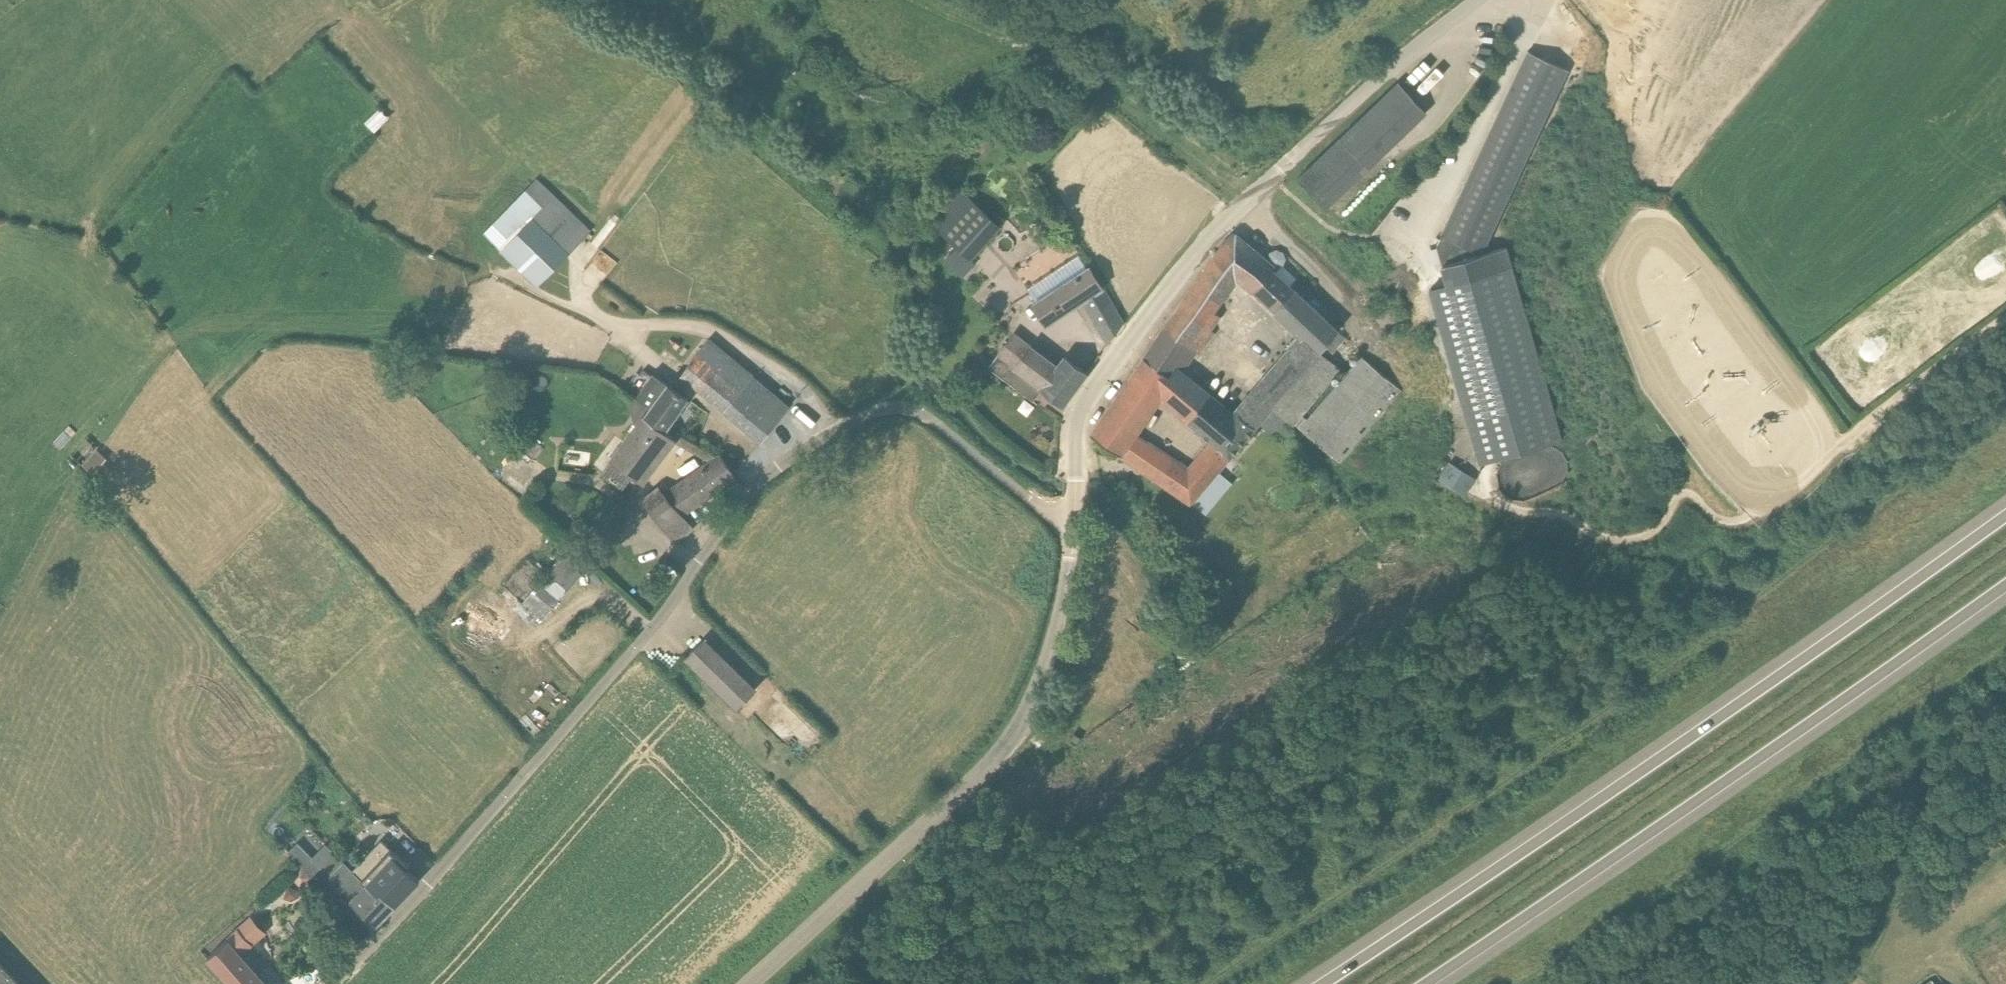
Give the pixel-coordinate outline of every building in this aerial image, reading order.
[(1506,247),(1488,251),(1570,71),(1528,51),(1437,247),(1448,285),(1512,267),(1506,247)] [(1328,213),(1430,115),(1397,81),(1296,179),(1328,213)] [(938,234),(970,261),(1000,227),(955,188),(936,211),(948,222),(938,234)] [(569,253),(533,218),(500,249),(537,286),(569,253)] [(1255,292),(1274,270),(1276,268),(1236,234),(1214,260),(1240,278),(1255,292)] [(1038,296),(1088,265),(1082,255),(1032,286),(1038,296)] [(1089,266),(1032,304),(1046,326),(1085,302),(1109,343),(1123,324),(1089,266)] [(1512,267),(1448,285),(1430,289),(1481,464),(1562,440),(1512,267)] [(1274,270),(1255,292),(1279,315),(1299,293),(1274,270)] [(1206,272),(1145,357),(1169,375),(1174,367),(1188,345),(1200,354),(1215,333),(1210,329),(1219,317),(1213,312),(1228,290),(1206,272)] [(1300,428),(1308,419),(1305,416),(1343,370),(1328,358),(1347,337),(1299,293),(1279,315),(1303,337),(1235,416),(1255,433),(1262,425),(1274,411),(1291,424),(1295,428),(1297,426),(1300,428)] [(1087,374),(1063,356),(1057,365),(1014,333),(989,368),(1034,402),(1042,389),(1066,404),(1087,374)] [(706,346),(681,375),(727,412),(751,382),(706,346)] [(1362,356),(1308,419),(1300,428),(1339,461),(1401,389),(1362,356)] [(1213,442),(1188,471),(1135,435),(1122,453),(1195,505),(1255,433),(1235,416),(1174,367),(1169,375),(1145,357),(1135,372),(1213,442)] [(687,398),(653,374),(651,376),(636,397),(637,398),(636,400),(650,410),(645,416),(665,430),(687,398)] [(751,382),(727,412),(762,441),(786,411),(751,382)] [(1121,455),(1122,453),(1135,435),(1152,410),(1127,385),(1126,384),(1091,434),(1121,455)] [(1274,411),(1262,425),(1278,439),(1291,424),(1274,411)] [(645,478),(673,441),(674,439),(642,415),(613,454),(617,458),(608,470),(608,475),(618,482),(623,481),(633,469),(645,478)] [(516,444),(532,457),(541,445),(524,433),(516,444)] [(76,453),(94,468),(108,452),(90,437),(76,453)] [(718,455),(678,482),(695,505),(735,477),(718,455)] [(1440,479),(1468,495),(1478,479),(1450,462),(1440,479)] [(678,482),(664,491),(681,515),(695,505),(678,482)] [(681,515),(664,491),(659,485),(641,499),(677,540),(691,527),(681,515)] [(548,573),(569,590),(591,565),(569,547),(548,573)] [(564,596),(569,590),(548,573),(522,604),(543,620),(564,596)] [(755,689),(704,639),(687,658),(738,707),(755,689)] [(297,843),(290,852),(312,876),(321,867),(297,843)] [(383,891),(397,904),(420,881),(389,851),(361,879),(378,896),(383,891)] [(378,896),(361,879),(342,862),(328,877),(377,925),(397,904),(383,891),(378,896)] [(310,878),(302,867),(291,876),(299,887),(310,878)] [(284,899),(293,901),(299,898),(302,890),(288,886),(284,899)] [(225,977),(231,983),(266,983),(227,941),(208,958),(225,977)] [(0,964),(0,983),(20,983),(0,964)]
